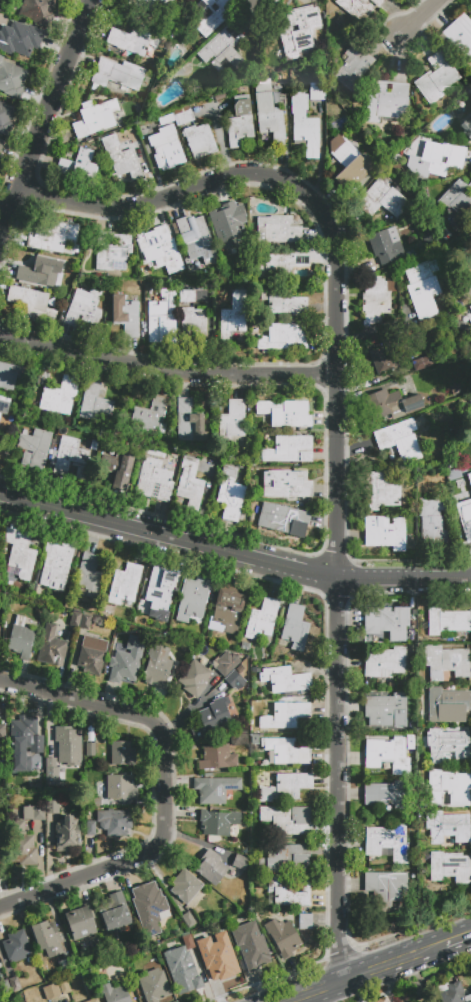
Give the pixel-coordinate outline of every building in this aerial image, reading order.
[(18,14),(23,0),(57,0),(52,13),(54,14),(49,27),(32,21),(33,19),(18,14)] [(122,2),(123,0),(169,0),(164,13),(157,11),(155,17),(138,12),(139,8),(122,2)] [(201,1),(200,0),(232,0),(222,8),(229,15),(205,38),(184,17),(201,1)] [(334,3),(336,0),(368,0),(367,2),(375,8),(361,25),(334,3)] [(379,9),(368,0),(386,0),(379,9)] [(285,12),(316,4),(317,8),(319,7),(322,19),(320,20),(322,28),(312,30),(314,36),(311,37),(313,48),(300,51),(301,56),(285,60),(277,27),(288,25),(285,12)] [(463,13),(470,22),(470,59),(466,54),(464,55),(443,32),(463,13)] [(235,19),(248,33),(231,48),(246,64),(231,78),(212,57),(204,64),(196,54),(235,19)] [(44,32),(38,49),(33,47),(29,57),(2,47),(12,21),(28,27),(29,26),(44,32)] [(105,43),(111,28),(129,35),(132,27),(160,38),(156,48),(148,44),(142,58),(105,43)] [(353,42),(375,60),(350,90),(341,82),(340,84),(327,73),(335,63),(339,66),(347,57),(343,54),(353,42)] [(443,95),(429,105),(412,82),(428,71),(430,73),(434,71),(426,59),(439,49),(460,77),(441,91),(443,95)] [(20,99),(0,91),(0,56),(4,57),(2,61),(28,71),(23,84),(25,85),(20,99)] [(105,87),(91,81),(100,58),(121,66),(123,61),(146,70),(137,91),(108,79),(105,87)] [(255,80),(269,79),(270,91),(256,92),(255,80)] [(374,81),(408,85),(407,98),(408,98),(406,119),(380,117),(379,123),(369,122),(371,102),(377,102),(378,93),(373,93),(374,81)] [(324,100),(309,100),(309,83),(324,84),(324,100)] [(305,119),(318,119),(318,159),(310,159),(305,159),(305,141),(292,141),(292,114),(290,114),(290,98),(293,98),(293,90),(303,90),(303,95),(306,95),(307,111),(305,111),(305,119)] [(255,94),(271,93),(273,112),(282,112),(284,142),(273,143),(272,132),(259,133),(255,94)] [(77,140),(71,125),(83,121),(79,111),(82,110),(80,104),(91,100),(93,107),(116,99),(119,110),(111,113),(116,126),(77,140)] [(250,99),(251,115),(239,116),(235,116),(234,105),(237,100),(250,99)] [(7,136),(0,133),(0,102),(15,108),(9,122),(12,123),(7,136)] [(179,126),(175,115),(189,109),(194,121),(179,126)] [(239,116),(251,115),(254,139),(241,141),(242,149),(230,151),(227,119),(239,118),(239,116)] [(458,127),(470,115),(470,140),(458,127)] [(171,116),(175,127),(160,132),(156,121),(171,116)] [(182,130),(193,126),(194,128),(206,123),(217,151),(194,160),(182,130)] [(163,137),(175,133),(183,155),(170,159),(173,168),(162,172),(152,144),(164,139),(163,137)] [(101,139),(115,134),(122,153),(134,149),(140,168),(117,176),(107,150),(106,151),(101,139)] [(120,136),(126,134),(128,140),(122,142),(120,136)] [(344,138),(359,154),(358,155),(362,159),(366,155),(376,164),(346,193),(334,179),(340,173),(327,159),(332,155),(329,152),(330,142),(338,134),(343,139),(344,138)] [(466,149),(460,170),(447,167),(444,177),(412,169),(415,157),(420,158),(425,141),(441,145),(442,143),(466,149)] [(80,146),(94,151),(90,163),(99,166),(93,184),(55,171),(60,158),(74,163),(80,146)] [(410,204),(409,205),(397,219),(381,205),(370,217),(358,206),(356,204),(383,174),(392,182),(387,187),(389,189),(391,187),(410,204)] [(467,186),(470,182),(470,192),(467,188),(463,193),(468,197),(470,194),(470,208),(456,224),(442,211),(444,209),(439,204),(436,202),(459,178),(467,186)] [(226,207),(225,205),(233,202),(235,207),(242,204),(247,216),(245,217),(246,222),(241,224),(243,229),(236,232),(239,240),(233,242),(236,249),(222,254),(207,214),(226,207)] [(301,226),(301,243),(262,243),(261,233),(257,233),(257,217),(270,217),(270,216),(292,216),(292,226),(301,226)] [(206,259),(204,254),(189,260),(175,221),(185,217),(186,219),(192,217),(193,220),(203,217),(217,254),(206,259)] [(63,242),(61,253),(26,247),(29,232),(38,233),(39,224),(56,227),(57,223),(78,227),(75,244),(63,242)] [(136,235),(143,232),(143,234),(154,230),(153,228),(165,224),(166,226),(171,224),(176,237),(173,238),(185,269),(168,276),(164,266),(150,271),(147,264),(144,265),(134,238),(137,237),(136,235)] [(374,258),(367,237),(394,227),(399,241),(398,242),(404,257),(380,266),(377,257),(374,258)] [(95,270),(98,231),(114,232),(114,235),(131,236),(131,244),(132,245),(132,254),(128,254),(128,266),(126,266),(125,271),(113,270),(112,271),(95,270)] [(309,253),(308,268),(292,268),(291,279),(262,279),(262,252),(309,253)] [(50,286),(15,279),(18,263),(33,266),(35,256),(63,262),(60,275),(53,274),(50,286)] [(437,315),(418,322),(406,287),(409,286),(403,270),(427,261),(428,263),(434,261),(438,272),(432,274),(433,277),(434,277),(441,294),(431,298),(437,315)] [(364,277),(380,277),(380,279),(384,279),(384,282),(396,282),(396,293),(390,293),(390,314),(381,314),(381,323),(368,325),(368,313),(362,314),(362,293),(364,293),(364,277)] [(25,305),(7,301),(10,286),(49,294),(48,296),(56,298),(53,309),(56,310),(53,321),(23,315),(25,305)] [(75,327),(64,323),(77,289),(90,294),(93,286),(103,290),(97,308),(102,310),(96,327),(81,321),(83,317),(80,316),(75,327)] [(308,298),(308,314),(305,314),(305,316),(272,316),(272,314),(267,314),(267,301),(260,301),(260,289),(290,289),(290,298),(308,298)] [(160,290),(172,290),(173,321),(175,321),(175,341),(159,342),(159,337),(148,337),(147,297),(160,297),(160,290)] [(195,303),(179,303),(179,291),(195,291),(195,303)] [(232,291),(247,291),(247,336),(233,336),(233,341),(221,341),(220,309),(232,309),(232,291)] [(125,302),(138,302),(138,339),(124,339),(124,325),(113,325),(112,295),(125,295),(125,302)] [(181,308),(193,308),(193,310),(206,310),(206,342),(193,342),(193,330),(181,331),(181,308)] [(307,338),(307,349),(258,349),(257,335),(268,335),(268,323),(305,323),(305,338),(307,338)] [(368,353),(381,348),(383,354),(394,351),(399,368),(377,375),(372,361),(371,361),(368,353)] [(434,365),(415,371),(412,361),(430,355),(434,365)] [(12,392),(0,389),(0,363),(25,369),(22,381),(15,379),(12,392)] [(60,390),(63,374),(80,378),(75,400),(73,399),(69,417),(38,410),(43,387),(60,390)] [(87,379),(102,382),(98,398),(114,402),(111,417),(98,414),(97,422),(78,418),(87,379)] [(362,397),(385,389),(388,395),(399,391),(402,400),(419,394),(423,405),(416,407),(418,410),(406,414),(406,415),(393,420),(391,415),(370,422),(362,397)] [(153,395),(168,398),(163,423),(168,424),(165,436),(158,434),(158,431),(149,429),(151,420),(132,416),(134,406),(150,410),(153,395)] [(8,415),(0,414),(0,397),(12,399),(8,415)] [(177,398),(191,398),(192,413),(202,412),(203,442),(178,443),(177,398)] [(228,400),(245,399),(245,437),(232,437),(232,445),(219,445),(218,415),(228,415),(228,400)] [(255,402),(308,401),(308,414),(311,414),(311,427),(309,427),(309,432),(298,432),(298,427),(271,428),(271,414),(255,414),(255,402)] [(396,445),(379,451),(373,433),(412,419),(413,421),(419,415),(424,420),(416,429),(416,430),(411,432),(411,435),(413,434),(423,460),(404,467),(396,445)] [(34,428),(53,433),(52,438),(56,439),(52,455),(48,454),(44,471),(21,465),(24,450),(16,448),(20,433),(32,436),(34,428)] [(61,435),(79,439),(77,448),(90,451),(83,483),(52,476),(61,435)] [(275,437),(312,436),(312,462),(261,463),(261,450),(275,450),(275,437)] [(92,440),(98,442),(96,450),(90,449),(92,440)] [(114,474),(97,470),(101,454),(115,457),(117,450),(136,455),(127,491),(111,487),(114,474)] [(144,456),(163,460),(161,469),(173,472),(171,482),(174,482),(169,503),(135,495),(144,456)] [(175,497),(182,468),(180,468),(183,456),(198,460),(194,479),(205,481),(198,512),(186,509),(188,500),(175,497)] [(223,465),(238,469),(235,485),(246,487),(243,497),(238,496),(235,506),(216,502),(222,478),(220,477),(223,465)] [(263,498),(263,472),(267,472),(267,471),(290,470),(290,472),(307,472),(307,481),(312,481),(312,498),(263,498)] [(405,482),(405,506),(402,506),(402,507),(381,506),(381,511),(367,511),(367,490),(365,490),(365,472),(402,473),(402,482),(405,482)] [(449,544),(421,544),(421,516),(418,516),(418,498),(446,498),(446,511),(439,511),(439,516),(442,516),(442,530),(449,530),(449,544)] [(457,503),(470,499),(470,541),(466,543),(459,520),(462,519),(457,503)] [(264,502),(310,513),(307,526),(306,526),(303,539),(288,536),(288,534),(256,526),(260,513),(261,513),(264,502)] [(404,552),(392,552),(392,547),(364,547),(364,518),(388,517),(388,524),(392,524),(392,519),(394,519),(394,517),(402,517),(402,519),(404,519),(404,537),(409,537),(410,550),(404,550),(404,552)] [(29,582),(19,579),(18,576),(6,573),(12,545),(5,543),(6,528),(31,534),(28,549),(37,552),(29,582)] [(63,592),(48,588),(48,587),(38,584),(47,552),(44,552),(47,540),(77,547),(74,557),(71,556),(63,592)] [(97,601),(73,595),(83,553),(98,556),(94,572),(103,574),(97,601)] [(119,606),(107,603),(115,570),(124,572),(127,563),(142,567),(133,602),(120,599),(119,606)] [(167,612),(169,612),(167,622),(147,617),(149,607),(156,609),(157,604),(144,600),(153,565),(168,569),(164,584),(173,587),(167,612)] [(184,579),(194,581),(196,576),(211,580),(200,619),(189,616),(187,623),(175,620),(181,595),(180,595),(184,579)] [(235,637),(221,633),(223,627),(220,627),(219,629),(207,626),(209,618),(212,619),(214,609),(213,609),(219,586),(246,594),(235,637)] [(256,641),(244,638),(251,609),(260,612),(264,597),(279,601),(270,636),(258,633),(256,641)] [(303,653),(291,650),(292,642),(280,639),(289,604),(304,608),(300,622),(310,625),(303,653)] [(394,608),(409,608),(409,610),(409,627),(405,627),(405,642),(389,642),(389,632),(380,632),(380,634),(365,634),(365,608),(390,608),(390,613),(395,613),(394,608)] [(469,612),(470,632),(441,632),(441,637),(428,637),(427,608),(441,608),(441,612),(469,612)] [(81,613),(78,628),(69,626),(72,611),(81,613)] [(17,615),(26,618),(24,627),(36,631),(28,662),(19,659),(20,656),(15,654),(15,653),(7,650),(17,615)] [(79,628),(83,615),(91,617),(87,630),(79,628)] [(46,623),(56,625),(53,635),(57,640),(67,643),(61,666),(54,665),(54,666),(36,662),(46,623)] [(83,636),(107,642),(98,677),(82,673),(83,668),(76,666),(83,636)] [(152,644),(169,649),(166,659),(171,661),(164,684),(165,684),(163,691),(152,687),(153,685),(145,682),(146,679),(141,678),(152,644)] [(131,646),(143,649),(141,657),(142,657),(135,683),(121,679),(120,684),(109,682),(117,651),(120,652),(121,647),(131,649),(131,646)] [(468,648),(469,677),(453,678),(453,671),(442,671),(442,681),(429,682),(428,666),(424,666),(423,647),(440,646),(440,650),(468,648)] [(404,676),(392,675),(392,679),(364,678),(366,649),(393,651),(393,647),(406,648),(404,676)] [(240,662),(224,678),(211,664),(217,657),(219,659),(227,651),(230,655),(232,653),(240,662)] [(192,660),(211,673),(204,683),(206,685),(196,699),(182,689),(184,686),(177,681),(192,660)] [(309,673),(311,689),(310,689),(310,694),(300,695),(300,691),(295,691),(295,695),(284,696),(283,692),(272,694),(270,681),(260,682),(259,673),(262,673),(262,669),(289,666),(290,676),(309,673)] [(246,682),(237,690),(235,687),(233,689),(225,681),(235,671),(246,682)] [(469,691),(469,712),(465,712),(465,723),(428,723),(428,688),(441,688),(441,692),(469,691)] [(406,692),(406,727),(368,726),(368,717),(365,717),(365,697),(393,697),(393,692),(406,692)] [(201,721),(198,712),(210,708),(209,705),(213,703),(212,701),(224,696),(228,706),(226,707),(233,724),(234,727),(195,742),(189,726),(201,721)] [(258,724),(258,718),(267,716),(273,717),(273,704),(309,704),(309,718),(295,718),(295,723),(295,729),(258,729),(258,724)] [(11,773),(11,728),(11,721),(19,721),(19,718),(37,718),(37,727),(37,735),(34,735),(34,748),(26,748),(26,757),(31,757),(31,761),(45,761),(45,775),(32,775),(32,772),(18,772),(18,773),(11,773)] [(73,727),(73,732),(81,732),(81,766),(58,766),(58,744),(55,744),(55,727),(73,727)] [(469,731),(470,759),(455,761),(455,757),(442,758),(442,763),(432,764),(431,758),(430,758),(429,746),(427,746),(426,729),(441,728),(441,733),(469,731)] [(230,731),(247,730),(248,745),(232,746),(230,731)] [(409,775),(392,774),(392,762),(380,761),(380,769),(364,768),(366,740),(393,741),(393,737),(405,737),(404,757),(410,758),(409,775)] [(310,748),(310,764),(274,764),(273,747),(268,747),(267,739),(294,739),(294,748),(310,748)] [(134,749),(134,765),(110,765),(110,742),(130,742),(130,749),(134,749)] [(95,756),(86,756),(86,743),(95,743),(95,756)] [(237,755),(238,768),(229,769),(229,767),(198,770),(198,762),(203,761),(202,746),(228,744),(229,755),(237,755)] [(46,782),(46,768),(60,768),(60,782),(46,782)] [(440,803),(428,803),(428,771),(440,771),(440,775),(470,775),(470,805),(450,805),(450,795),(440,795),(440,803)] [(138,790),(138,798),(107,799),(106,776),(133,775),(133,790),(138,790)] [(312,775),(312,789),(298,789),(298,800),(269,800),(269,788),(276,788),(276,775),(312,775)] [(241,778),(241,790),(233,790),(233,801),(225,801),(225,804),(199,805),(199,790),(193,790),(193,779),(241,778)] [(406,782),(406,809),(394,809),(394,805),(364,805),(364,785),(393,785),(393,782),(406,782)] [(46,814),(46,800),(59,800),(60,814),(46,814)] [(23,819),(23,807),(32,807),(32,806),(45,806),(45,820),(33,820),(33,819),(23,819)] [(313,818),(313,834),(273,834),(273,820),(267,821),(260,820),(260,807),(275,807),(275,809),(291,809),(291,808),(309,808),(309,818),(313,818)] [(97,822),(96,812),(131,810),(132,829),(126,829),(126,831),(127,831),(127,834),(126,835),(126,837),(120,837),(120,838),(113,838),(113,836),(106,836),(106,830),(101,831),(101,826),(100,822),(97,822)] [(241,813),(240,825),(229,824),(228,837),(203,835),(203,830),(200,830),(201,822),(199,821),(200,810),(206,810),(206,812),(228,813),(229,812),(241,813)] [(468,815),(469,843),(454,843),(453,836),(442,837),(442,845),(430,845),(429,836),(426,836),(425,812),(441,812),(441,816),(468,815)] [(82,821),(82,847),(74,847),(73,849),(71,849),(71,853),(64,853),(64,850),(55,850),(56,821),(63,821),(63,817),(73,817),(73,821),(82,821)] [(10,820),(25,820),(25,832),(26,832),(26,835),(34,835),(34,848),(37,848),(37,865),(18,865),(18,862),(10,862),(10,820)] [(86,821),(94,821),(94,835),(86,835),(86,821)] [(393,825),(406,825),(405,846),(408,846),(407,864),(392,864),(392,856),(365,856),(365,828),(393,828),(393,825)] [(310,845),(310,867),(296,867),(296,870),(266,870),(266,857),(268,857),(268,845),(310,845)] [(209,848),(221,858),(219,860),(229,868),(215,887),(195,871),(201,864),(198,862),(209,848)] [(470,885),(454,885),(454,878),(442,878),(442,882),(429,882),(429,853),(442,853),(442,857),(470,857),(470,885)] [(249,860),(245,872),(231,866),(236,854),(249,860)] [(172,883),(184,869),(203,885),(187,905),(171,891),(175,886),(172,883)] [(365,873),(408,873),(408,889),(402,889),(402,902),(392,902),(392,907),(374,907),(374,892),(365,892),(365,873)] [(311,878),(311,906),(275,906),(275,893),(268,893),(268,880),(298,880),(298,878),(311,878)] [(132,890),(154,882),(157,890),(158,889),(166,911),(159,914),(161,921),(158,922),(160,929),(148,934),(145,926),(142,927),(132,899),(135,898),(132,890)] [(110,895),(121,892),(121,893),(132,923),(129,924),(108,932),(99,908),(113,903),(110,895)] [(97,934),(73,942),(63,914),(76,910),(75,907),(90,902),(95,918),(92,919),(97,934)] [(189,928),(181,916),(188,912),(196,923),(189,928)] [(311,914),(311,929),(298,929),(298,914),(311,914)] [(293,955),(283,961),(263,925),(274,919),(277,923),(281,920),(283,924),(289,921),(301,944),(298,946),(299,948),(291,952),(293,955)] [(63,954),(49,958),(45,949),(40,951),(39,949),(37,950),(29,927),(46,921),(47,924),(55,921),(62,942),(59,943),(63,954)] [(26,959),(12,964),(11,960),(9,961),(2,943),(9,940),(8,936),(24,930),(32,953),(25,955),(26,959)] [(192,934),(201,932),(205,943),(196,946),(192,934)] [(186,951),(181,938),(190,935),(195,948),(186,951)] [(258,970),(248,974),(237,944),(261,935),(270,959),(256,964),(258,970)] [(238,973),(223,979),(221,975),(215,978),(204,947),(212,945),(213,948),(222,945),(224,952),(230,950),(238,973)] [(78,969),(62,975),(57,962),(74,956),(78,969)] [(178,995),(170,972),(193,964),(200,983),(193,985),(194,990),(178,995)] [(157,1000),(158,1001),(146,1001),(138,979),(147,976),(146,972),(157,968),(159,972),(162,971),(171,995),(157,1000)] [(28,987),(13,993),(8,980),(23,974),(28,987)] [(3,996),(0,986),(0,983),(7,980),(12,993),(3,996)] [(464,997),(470,994),(470,1001),(441,1001),(438,993),(443,992),(441,985),(448,983),(449,985),(459,981),(463,991),(462,992),(464,997)] [(59,995),(56,983),(41,987),(45,999),(59,995)] [(124,984),(131,1001),(105,1001),(99,987),(110,983),(112,989),(124,984)]
